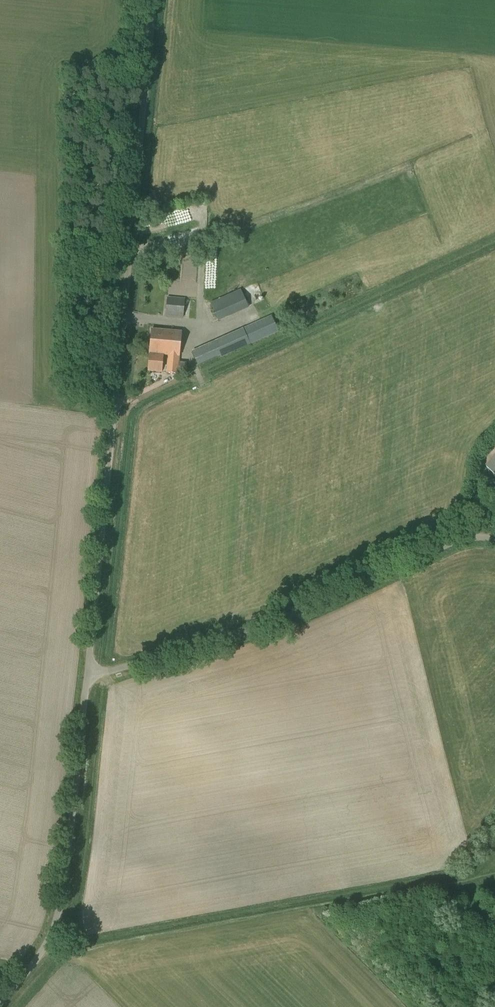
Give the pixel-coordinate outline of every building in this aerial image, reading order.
[(210,303),(219,321),(249,308),(241,289),(210,303)] [(185,298),(168,297),(167,315),(183,317),(185,298)] [(287,319),(290,326),(300,321),(303,319),(300,314),(298,315),(297,314),(291,317),(287,319)] [(271,316),(244,328),(250,345),(279,331),(271,316)] [(150,354),(164,355),(168,356),(166,373),(178,375),(177,374),(186,375),(187,363),(179,362),(182,331),(151,328),(149,354),(150,354)] [(214,341),(215,343),(221,356),(221,357),(250,345),(244,328),(243,328),(214,341)] [(221,356),(215,343),(193,351),(198,364),(221,356)] [(162,372),(164,355),(150,354),(148,371),(162,372)] [(493,461),(487,467),(494,475),(494,464),(493,461)]
